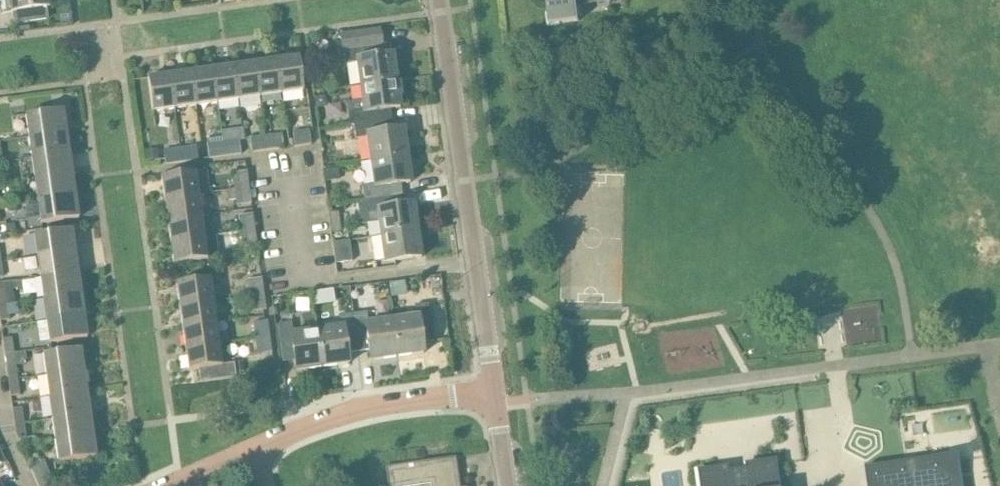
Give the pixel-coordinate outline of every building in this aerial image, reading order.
[(3,14),(49,7),(48,0),(1,0),(3,14)] [(549,25),(579,21),(577,6),(611,3),(610,0),(546,0),(549,25)] [(361,88),(397,82),(394,55),(383,56),(381,46),(382,45),(380,30),(341,35),(345,65),(357,63),(361,88)] [(277,60),(282,94),(304,91),(299,57),(277,60)] [(277,60),(256,63),(260,97),(282,94),(277,60)] [(260,97),(256,63),(234,66),(239,100),(260,97)] [(234,66),(213,69),(217,103),(239,100),(234,66)] [(191,72),(196,106),(217,103),(213,69),(191,72)] [(191,72),(169,75),(174,109),(196,106),(191,72)] [(148,78),(153,112),(174,109),(169,75),(148,78)] [(401,108),(397,82),(361,88),(363,100),(346,103),(350,126),(355,125),(355,126),(392,120),(390,109),(401,108)] [(314,97),(316,109),(327,107),(326,96),(314,97)] [(64,110),(26,116),(29,138),(67,133),(64,110)] [(367,137),(371,162),(408,156),(404,130),(393,131),(392,120),(355,126),(357,138),(367,137)] [(295,147),(311,145),(309,130),(293,132),(295,147)] [(70,154),(67,133),(29,138),(32,159),(70,154)] [(282,134),(266,136),(268,150),(284,148),(282,134)] [(266,136),(250,139),(251,152),(268,150),(266,136)] [(239,140),(223,142),(225,156),(241,154),(239,140)] [(223,142),(207,144),(209,159),(225,156),(223,142)] [(180,148),(182,162),(199,160),(197,146),(180,148)] [(164,151),(166,165),(182,162),(180,148),(164,151)] [(0,150),(0,163),(9,162),(7,150),(7,149),(0,150)] [(158,149),(145,151),(146,162),(160,160),(158,149)] [(73,176),(70,154),(32,159),(35,181),(73,176)] [(411,183),(408,156),(371,162),(374,185),(362,187),(364,200),(364,201),(402,195),(401,184),(411,183)] [(326,181),(340,180),(339,166),(325,167),(326,181)] [(232,173),(235,189),(250,187),(247,171),(232,173)] [(162,177),(165,199),(198,194),(195,173),(162,177)] [(76,197),(73,176),(35,181),(38,202),(76,197)] [(233,177),(218,180),(220,191),(235,189),(233,177)] [(250,187),(235,189),(220,191),(222,202),(236,200),(237,206),(253,203),(250,187)] [(198,194),(165,199),(168,221),(201,216),(198,194)] [(404,206),(402,195),(364,201),(364,200),(356,201),(360,225),(379,222),(381,236),(418,231),(414,204),(404,206)] [(76,197),(38,202),(41,224),(79,219),(76,197)] [(238,216),(241,232),(255,230),(253,214),(238,216)] [(168,221),(171,243),(204,238),(201,216),(168,221)] [(35,235),(38,257),(75,251),(72,230),(35,235)] [(255,230),(241,232),(243,249),(257,246),(255,230)] [(412,263),(412,259),(422,257),(418,231),(381,236),(386,267),(412,263)] [(174,264),(219,258),(218,247),(216,236),(204,238),(171,243),(174,264)] [(350,241),(333,243),(336,264),(353,261),(350,241)] [(75,251),(38,257),(41,278),(78,273),(75,251)] [(78,273),(41,278),(44,300),(81,295),(78,273)] [(247,280),(249,296),(264,294),(262,278),(247,280)] [(210,279),(177,284),(180,306),(213,301),(210,279)] [(8,305),(16,304),(13,283),(0,285),(0,306),(8,305)] [(264,294),(249,296),(251,312),(266,310),(264,294)] [(47,321),(84,316),(81,295),(44,300),(47,321)] [(213,301),(180,306),(183,327),(216,323),(213,301)] [(416,316),(391,320),(397,357),(424,354),(422,343),(434,342),(429,304),(415,306),(416,316)] [(8,305),(0,306),(0,322),(10,320),(8,305)] [(371,361),(397,357),(391,320),(368,323),(366,312),(353,314),(358,352),(369,350),(371,361)] [(348,354),(358,352),(353,314),(340,316),(342,327),(317,330),(322,368),(349,364),(348,354)] [(87,338),(84,316),(47,321),(50,343),(87,338)] [(267,321),(253,323),(255,339),(269,337),(267,321)] [(186,349),(219,344),(216,323),(183,327),(186,349)] [(296,371),(322,368),(317,330),(293,334),(291,323),(277,325),(280,343),(283,363),(295,361),(296,371)] [(5,354),(14,353),(12,337),(3,339),(5,354)] [(269,337),(255,339),(258,355),(272,353),(269,337)] [(449,339),(441,340),(443,349),(451,348),(449,339)] [(189,371),(199,369),(201,383),(236,378),(234,363),(222,365),(219,344),(186,349),(189,371)] [(43,354),(46,376),(84,371),(81,349),(43,354)] [(14,353),(5,354),(9,382),(18,381),(16,366),(26,364),(25,360),(27,360),(26,351),(14,353)] [(87,392),(84,371),(46,376),(50,398),(87,392)] [(18,381),(9,382),(11,397),(21,396),(18,381)] [(90,414),(87,392),(50,398),(53,419),(90,414)] [(15,425),(25,423),(23,408),(13,409),(15,425)] [(90,414),(53,419),(56,441),(93,436),(90,414)] [(25,423),(15,425),(17,440),(27,438),(25,423)] [(96,457),(93,436),(56,441),(59,463),(96,457)] [(979,440),(971,442),(974,453),(982,451),(979,440)] [(957,454),(904,462),(865,467),(865,468),(868,485),(961,485),(957,454)] [(456,457),(386,467),(388,485),(422,485),(431,485),(432,485),(460,485),(456,457)] [(778,467),(777,460),(746,464),(747,469),(730,471),(729,466),(699,471),(701,485),(781,485),(778,467)] [(31,469),(38,485),(48,485),(54,483),(45,463),(31,469)]
